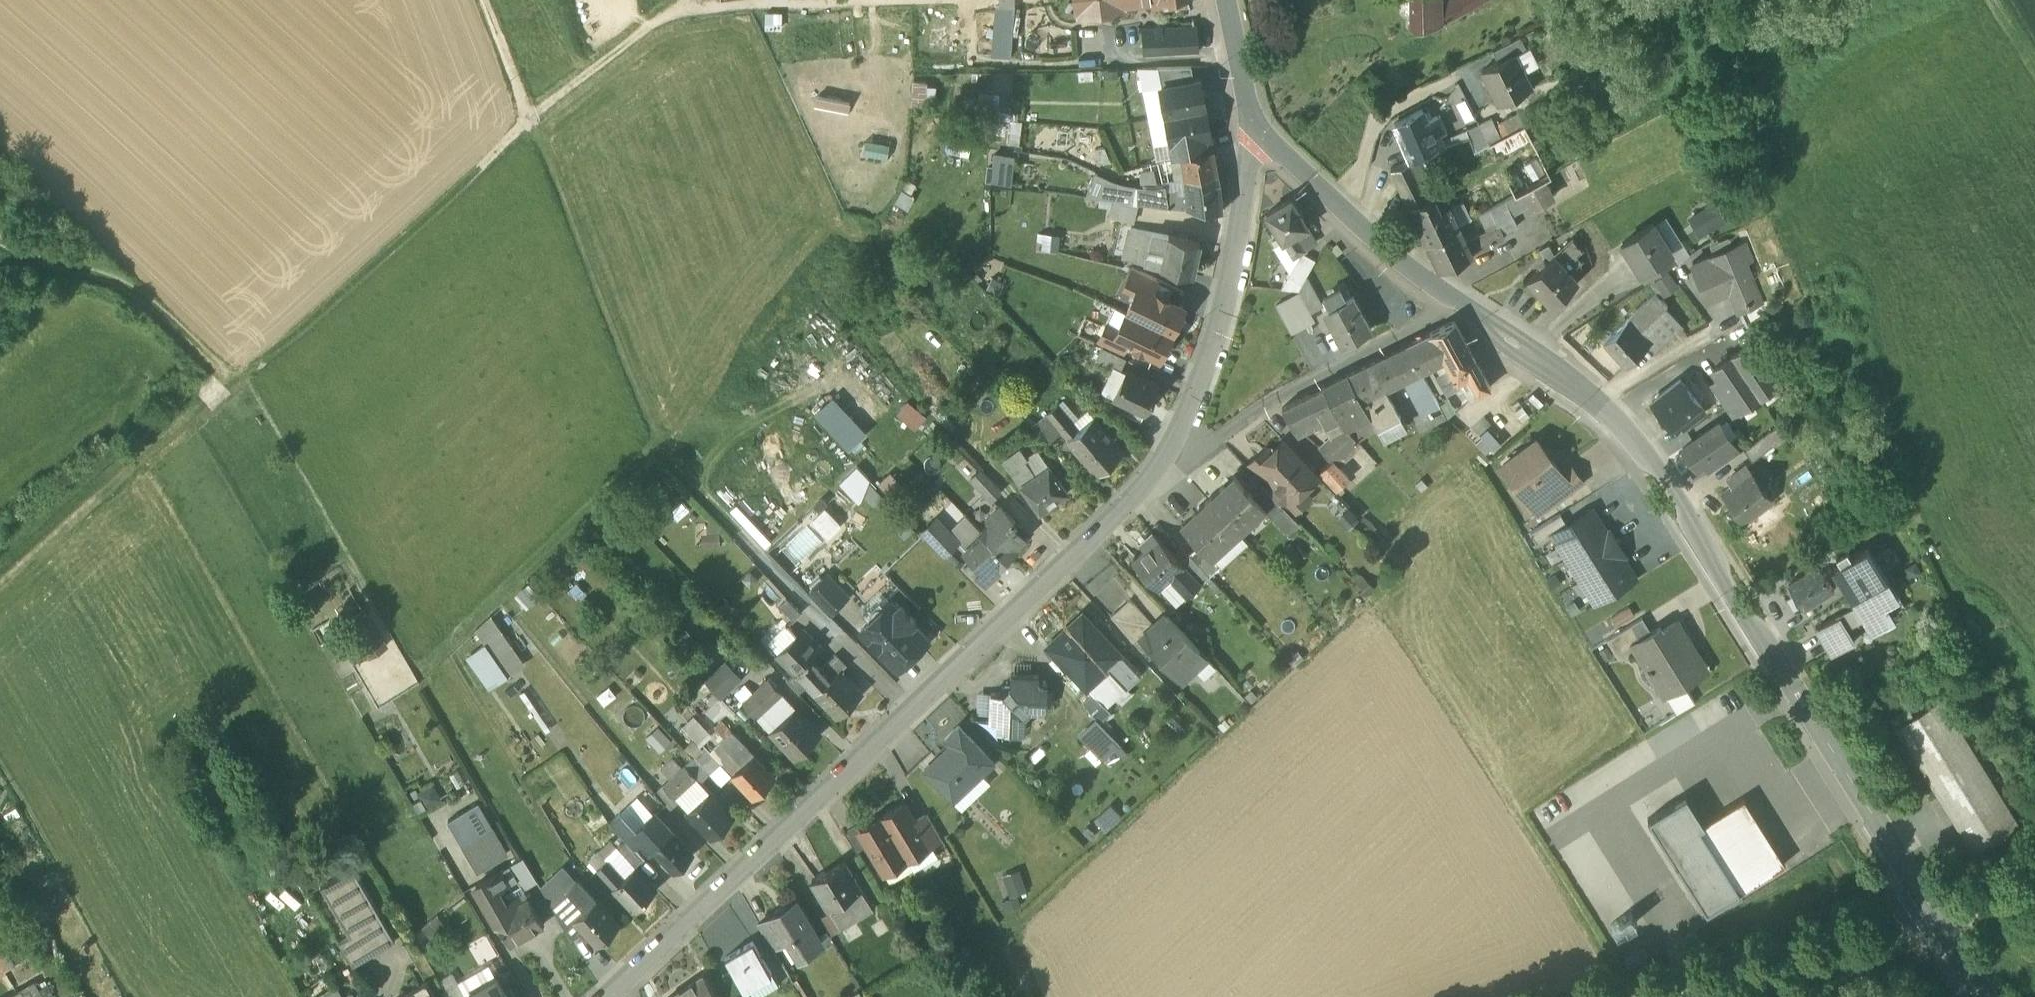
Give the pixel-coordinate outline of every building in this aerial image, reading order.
[(1077,14),(1079,14),(1123,8),(1122,5),(1121,0),(1075,0),(1077,14)] [(1150,1),(1152,14),(1189,8),(1188,0),(1158,0),(1153,1),(1150,1)] [(1441,5),(1440,0),(1411,0),(1412,33),(1438,24),(1453,16),(1445,3),(1441,5)] [(1445,3),(1453,16),(1479,0),(1451,0),(1445,3)] [(991,58),(1011,59),(1014,12),(994,11),(991,58)] [(1196,28),(1141,31),(1144,56),(1198,53),(1196,28)] [(1520,38),(1493,52),(1497,62),(1513,53),(1514,54),(1525,49),(1520,38)] [(1514,54),(1513,53),(1497,62),(1481,70),(1498,104),(1531,87),(1514,54)] [(1190,68),(1156,69),(1160,89),(1193,82),(1190,68)] [(1193,82),(1160,89),(1166,117),(1209,109),(1207,99),(1202,95),(1199,81),(1193,82)] [(928,83),(913,82),(912,106),(927,107),(928,83)] [(1209,109),(1166,117),(1171,145),(1204,138),(1204,139),(1210,137),(1207,124),(1211,119),(1209,109)] [(1430,119),(1426,121),(1421,111),(1394,123),(1408,160),(1409,161),(1419,157),(1443,147),(1430,119)] [(1520,117),(1506,124),(1505,123),(1496,128),(1501,137),(1524,125),(1520,117)] [(1492,119),(1479,125),(1489,143),(1501,137),(1496,128),(1492,119)] [(1479,125),(1467,132),(1469,137),(1474,151),(1476,155),(1491,147),(1489,143),(1479,125)] [(1501,137),(1489,143),(1491,147),(1515,195),(1524,190),(1542,180),(1551,176),(1524,125),(1501,137)] [(1443,147),(1419,157),(1425,173),(1474,151),(1469,137),(1458,141),(1450,144),(1443,147)] [(1204,138),(1171,145),(1174,159),(1182,157),(1207,151),(1204,139),(1204,138)] [(1207,151),(1182,157),(1183,181),(1198,179),(1197,176),(1217,173),(1213,149),(1207,151)] [(992,186),(1012,188),(1014,157),(994,155),(992,186)] [(1408,160),(1391,169),(1402,192),(1419,183),(1427,179),(1425,173),(1419,157),(1409,161),(1408,160)] [(1160,164),(1141,169),(1141,187),(1164,188),(1160,164)] [(1217,173),(1197,176),(1198,179),(1183,181),(1185,195),(1186,209),(1222,212),(1219,183),(1217,173)] [(1117,185),(1096,175),(1086,197),(1114,202),(1117,185)] [(1551,198),(1542,180),(1524,190),(1532,205),(1534,208),(1551,198)] [(1419,183),(1402,192),(1409,207),(1425,198),(1419,183)] [(1172,187),(1154,191),(1155,207),(1186,209),(1185,195),(1172,195),(1172,187)] [(1515,195),(1504,201),(1512,216),(1532,205),(1524,190),(1515,195)] [(1155,207),(1154,191),(1141,192),(1142,206),(1155,207)] [(1425,198),(1409,207),(1416,221),(1433,213),(1425,198)] [(1307,227),(1290,200),(1266,215),(1282,242),(1283,242),(1295,235),(1307,227)] [(1504,201),(1490,208),(1495,221),(1499,229),(1502,235),(1517,227),(1512,216),(1504,201)] [(1136,206),(1114,202),(1110,218),(1132,223),(1136,206)] [(1433,213),(1416,221),(1426,242),(1458,228),(1460,227),(1450,205),(1433,213)] [(1718,207),(1688,220),(1696,237),(1726,224),(1718,207)] [(1490,208),(1479,214),(1484,226),(1495,221),(1490,208)] [(1653,226),(1623,245),(1641,274),(1672,254),(1653,226)] [(1315,241),(1307,227),(1295,235),(1300,243),(1305,250),(1315,241)] [(1458,228),(1426,242),(1439,268),(1470,253),(1466,244),(1458,228)] [(1147,233),(1131,229),(1124,260),(1140,264),(1144,246),(1147,233)] [(1499,229),(1466,244),(1470,253),(1503,237),(1502,235),(1499,229)] [(1168,237),(1147,233),(1144,246),(1165,251),(1168,237)] [(1058,236),(1038,234),(1038,242),(1043,242),(1042,247),(1057,248),(1058,236)] [(1295,235),(1283,242),(1288,250),(1300,243),(1295,235)] [(1199,243),(1169,237),(1168,237),(1165,251),(1163,260),(1161,268),(1161,269),(1192,276),(1199,243)] [(1572,239),(1554,256),(1570,274),(1583,262),(1577,255),(1582,251),(1572,239)] [(1300,243),(1288,250),(1293,258),(1305,250),(1300,243)] [(1745,244),(1722,252),(1692,264),(1703,292),(1709,289),(1712,297),(1729,290),(1739,311),(1761,300),(1745,262),(1751,259),(1745,244)] [(1548,245),(1539,250),(1546,263),(1553,256),(1548,245)] [(1334,246),(1330,249),(1336,258),(1341,255),(1334,246)] [(1306,278),(1315,262),(1301,254),(1282,290),(1299,292),(1306,278)] [(1672,254),(1641,274),(1648,284),(1679,264),(1672,254)] [(1163,260),(1147,256),(1145,265),(1161,268),(1163,260)] [(1570,274),(1554,256),(1553,256),(1546,263),(1528,279),(1551,305),(1577,282),(1570,274)] [(1156,280),(1133,269),(1124,288),(1135,293),(1138,287),(1150,293),(1156,280)] [(1663,297),(1679,288),(1669,271),(1653,281),(1663,297)] [(1322,308),(1306,278),(1299,292),(1311,314),(1322,308)] [(1184,293),(1156,280),(1150,293),(1178,305),(1184,293)] [(1150,293),(1138,287),(1135,293),(1126,312),(1171,333),(1183,308),(1178,305),(1150,293)] [(1352,296),(1323,312),(1342,346),(1371,331),(1352,296)] [(1653,299),(1627,322),(1638,335),(1664,311),(1653,299)] [(1761,300),(1739,311),(1746,325),(1766,313),(1760,302),(1761,301),(1761,300)] [(1664,311),(1638,335),(1641,339),(1652,329),(1665,343),(1681,329),(1664,311)] [(1171,333),(1126,312),(1117,330),(1114,337),(1126,343),(1154,356),(1159,359),(1171,333)] [(1470,351),(1454,322),(1430,334),(1444,360),(1447,364),(1470,351)] [(1638,335),(1627,322),(1603,343),(1625,368),(1648,347),(1641,339),(1638,335)] [(1126,343),(1114,337),(1117,330),(1106,325),(1097,345),(1102,347),(1121,356),(1126,343)] [(1652,329),(1641,339),(1648,347),(1648,348),(1654,352),(1665,343),(1652,329)] [(1430,334),(1406,347),(1420,372),(1430,367),(1444,360),(1430,334)] [(1154,356),(1126,343),(1121,356),(1126,358),(1148,369),(1154,356)] [(1756,355),(1750,346),(1732,358),(1759,397),(1777,385),(1756,355)] [(1121,356),(1102,347),(1096,360),(1113,368),(1120,371),(1126,358),(1121,356)] [(1406,347),(1381,360),(1390,377),(1396,373),(1401,382),(1402,381),(1420,372),(1406,347)] [(1766,349),(1756,355),(1777,385),(1787,378),(1766,349)] [(1470,351),(1447,364),(1458,383),(1480,370),(1470,351)] [(1759,397),(1732,358),(1714,370),(1720,380),(1741,410),(1759,397)] [(1381,360),(1348,377),(1369,416),(1377,431),(1397,420),(1377,383),(1390,377),(1381,360)] [(1447,364),(1444,360),(1430,367),(1447,396),(1456,391),(1460,388),(1457,384),(1458,383),(1447,364)] [(1113,368),(1101,392),(1113,398),(1125,373),(1120,371),(1113,368)] [(1458,383),(1457,384),(1460,388),(1462,392),(1468,401),(1490,389),(1480,370),(1458,383)] [(1158,387),(1126,371),(1125,373),(1113,398),(1145,413),(1158,387)] [(1420,372),(1402,381),(1420,416),(1421,417),(1439,408),(1439,407),(1420,372)] [(1348,377),(1323,390),(1334,411),(1345,429),(1369,416),(1348,377)] [(1741,410),(1720,380),(1710,387),(1731,417),(1741,410)] [(1699,407),(1680,382),(1653,403),(1672,428),(1682,420),(1692,413),(1699,407)] [(1334,411),(1323,390),(1309,397),(1324,425),(1323,426),(1325,429),(1339,422),(1333,411),(1334,411)] [(1405,424),(1419,417),(1407,395),(1394,402),(1405,424)] [(1309,397),(1282,411),(1298,439),(1323,426),(1324,425),(1309,397)] [(817,415),(850,451),(869,434),(836,398),(817,415)] [(917,425),(925,412),(905,399),(897,412),(917,425)] [(1447,401),(1439,407),(1439,408),(1446,421),(1455,413),(1447,401)] [(1073,423),(1057,405),(1046,414),(1061,432),(1067,439),(1078,429),(1073,423)] [(1439,408),(1421,417),(1420,416),(1412,421),(1420,435),(1446,421),(1439,408)] [(1087,410),(1073,423),(1078,429),(1093,417),(1087,410)] [(1692,413),(1682,420),(1687,426),(1696,419),(1692,413)] [(1046,414),(1031,428),(1047,444),(1061,432),(1046,414)] [(1122,451),(1093,416),(1093,417),(1078,429),(1067,439),(1067,440),(1096,474),(1122,451)] [(1719,425),(1683,450),(1696,469),(1703,465),(1733,444),(1719,425)] [(1781,425),(1768,436),(1776,445),(1789,435),(1781,425)] [(1345,431),(1321,453),(1332,465),(1334,466),(1357,444),(1345,431)] [(1482,457),(1499,452),(1493,433),(1477,438),(1482,457)] [(1763,438),(1744,453),(1752,463),(1771,448),(1763,438)] [(1561,475),(1536,442),(1516,459),(1503,468),(1504,469),(1503,475),(1508,482),(1514,482),(1528,500),(1542,490),(1542,489),(1561,475)] [(1733,444),(1703,465),(1710,475),(1739,454),(1733,444)] [(1315,478),(1284,445),(1271,457),(1267,452),(1256,463),(1281,489),(1272,497),(1283,509),(1315,478)] [(1019,450),(1002,462),(1009,472),(1022,463),(1026,460),(1019,450)] [(1048,467),(1037,452),(1026,460),(1022,463),(1033,478),(1048,467)] [(840,479),(859,501),(866,495),(875,505),(886,496),(859,463),(840,479)] [(1033,478),(1022,463),(1009,472),(1020,487),(1033,478)] [(1281,489),(1256,463),(1247,471),(1262,487),(1272,497),(1281,489)] [(1334,466),(1332,465),(1321,474),(1337,492),(1349,482),(1334,466)] [(1067,495),(1048,467),(1033,478),(1020,487),(1039,514),(1067,495)] [(1772,500),(1746,467),(1731,478),(1735,484),(1722,494),(1744,522),(1772,500)] [(1561,475),(1542,489),(1542,490),(1555,506),(1582,485),(1569,469),(1561,475)] [(1000,491),(981,470),(971,480),(990,500),(1000,491)] [(1252,497),(1234,478),(1208,504),(1239,536),(1265,513),(1261,509),(1262,508),(1252,497)] [(1262,487),(1252,497),(1262,508),(1261,509),(1265,513),(1271,520),(1283,509),(1272,497),(1262,487)] [(1208,504),(1181,528),(1199,547),(1212,561),(1239,536),(1208,504)] [(1020,529),(1000,508),(985,521),(988,524),(979,532),(981,534),(1006,560),(1016,550),(1014,548),(1024,539),(1017,532),(1020,529)] [(1606,535),(1592,512),(1567,528),(1551,537),(1552,538),(1567,562),(1570,560),(1583,582),(1581,584),(1596,608),(1637,583),(1622,560),(1625,558),(1609,533),(1606,535)] [(1560,517),(1530,537),(1537,547),(1552,538),(1551,537),(1567,528),(1560,517)] [(957,543),(935,520),(921,534),(943,557),(957,543)] [(1006,560),(981,534),(963,551),(971,559),(966,564),(986,585),(999,573),(998,571),(1007,561),(1006,560)] [(1179,565),(1152,536),(1139,547),(1145,553),(1133,564),(1157,591),(1169,580),(1187,599),(1200,587),(1179,565)] [(1846,546),(1835,552),(1840,559),(1833,563),(1838,572),(1852,594),(1885,574),(1866,542),(1850,552),(1846,546)] [(1212,561),(1199,547),(1188,557),(1208,578),(1218,569),(1212,561)] [(1840,559),(1835,552),(1816,564),(1817,565),(1818,564),(1827,578),(1838,572),(1833,563),(1840,559)] [(1188,557),(1179,565),(1200,587),(1209,579),(1208,578),(1188,557)] [(1817,565),(1788,583),(1803,606),(1833,588),(1827,578),(1818,564),(1817,565)] [(1885,574),(1852,594),(1858,602),(1855,604),(1839,614),(1838,613),(1817,626),(1833,651),(1854,638),(1846,625),(1864,614),(1873,627),(1893,615),(1889,608),(1894,605),(1903,600),(1894,586),(1893,587),(1885,574)] [(809,594),(829,614),(846,597),(826,577),(823,580),(820,577),(810,587),(813,590),(809,594)] [(1141,590),(1131,597),(1150,621),(1159,613),(1141,590)] [(800,611),(786,596),(777,604),(792,619),(791,619),(793,621),(802,612),(801,611),(800,611)] [(1130,601),(1111,619),(1134,645),(1139,640),(1138,639),(1152,626),(1130,601)] [(891,603),(860,631),(897,670),(927,642),(911,625),(915,622),(900,606),(897,609),(891,603)] [(1629,609),(1611,620),(1617,629),(1635,618),(1629,609)] [(386,646),(363,610),(347,620),(370,656),(386,646)] [(495,615),(474,627),(484,644),(467,653),(487,688),(525,667),(495,615)] [(1122,658),(1082,616),(1047,649),(1074,678),(1078,674),(1084,674),(1093,684),(1108,671),(1122,658)] [(1199,651),(1168,618),(1155,629),(1152,626),(1138,639),(1139,640),(1182,684),(1199,668),(1191,660),(1199,651)] [(1642,620),(1631,627),(1640,642),(1651,635),(1642,620)] [(1692,646),(1678,623),(1662,633),(1660,629),(1651,635),(1640,642),(1638,643),(1640,645),(1633,650),(1633,651),(1663,698),(1665,697),(1683,686),(1706,672),(1690,647),(1692,646)] [(1631,627),(1606,643),(1618,661),(1633,651),(1633,650),(1632,650),(1640,645),(1638,643),(1640,642),(1631,627)] [(802,631),(777,655),(794,672),(795,672),(811,657),(811,658),(820,649),(802,631)] [(845,667),(833,655),(820,667),(814,673),(825,684),(815,693),(837,717),(861,695),(839,673),(845,667)] [(743,679),(754,689),(775,666),(765,656),(743,679)] [(811,657),(795,672),(807,685),(815,693),(825,684),(814,673),(820,667),(811,658),(811,657)] [(740,680),(725,663),(705,682),(720,698),(740,680)] [(1108,671),(1093,684),(1084,674),(1078,674),(1074,678),(1086,691),(1087,690),(1093,696),(1093,695),(1105,708),(1126,690),(1108,671)] [(794,672),(786,680),(798,693),(807,685),(795,672),(794,672)] [(1038,678),(1010,677),(1009,686),(1005,686),(999,692),(999,696),(990,696),(989,724),(997,724),(997,732),(1004,733),(1023,733),(1024,733),(1024,718),(1030,712),(1045,713),(1046,693),(1046,686),(1037,686),(1038,678)] [(752,693),(742,702),(756,717),(756,716),(781,693),(782,692),(768,678),(752,693)] [(744,685),(735,693),(742,702),(752,693),(744,685)] [(1683,686),(1665,697),(1677,716),(1695,704),(1683,686)] [(781,693),(756,716),(770,731),(795,707),(781,693)] [(1053,693),(1046,693),(1045,713),(1053,713),(1053,693)] [(1105,708),(1093,695),(1093,696),(1082,705),(1097,721),(1099,723),(1109,714),(1110,713),(1105,708)] [(1941,701),(1922,713),(1924,716),(1918,720),(1916,717),(1897,728),(1972,851),(1992,840),(1990,836),(1996,833),(1998,836),(2017,824),(1941,701)] [(770,731),(770,732),(794,758),(820,733),(795,707),(770,731)] [(720,721),(713,728),(723,738),(731,731),(720,721)] [(1097,721),(1077,740),(1101,766),(1122,747),(1097,721)] [(993,764),(958,727),(944,740),(951,747),(924,772),(953,802),(993,764)] [(723,738),(710,752),(721,763),(720,764),(731,775),(753,754),(731,731),(723,738)] [(1023,733),(1004,733),(1003,740),(1023,741),(1023,733)] [(531,752),(525,743),(513,750),(519,759),(531,752)] [(710,752),(703,745),(692,755),(694,757),(710,774),(720,764),(721,763),(710,752)] [(775,776),(754,754),(753,754),(731,775),(731,776),(733,778),(752,798),(775,776)] [(710,774),(694,757),(685,766),(696,777),(696,778),(700,783),(710,774)] [(681,769),(671,759),(660,769),(670,779),(681,769)] [(578,774),(571,766),(559,776),(566,784),(578,774)] [(670,779),(663,786),(674,798),(674,797),(678,801),(688,812),(709,792),(700,783),(696,778),(696,777),(685,766),(681,769),(670,779)] [(674,798),(663,786),(655,794),(670,810),(678,801),(674,797),(674,798)] [(688,812),(711,837),(733,816),(710,791),(709,792),(688,812)] [(1649,819),(1709,914),(1745,891),(1702,822),(1685,796),(1649,819)] [(1742,796),(1702,822),(1745,891),(1786,866),(1742,796)] [(476,804),(448,820),(461,843),(489,826),(476,804)] [(915,821),(905,805),(882,819),(906,860),(930,846),(915,821)] [(1120,817),(1112,806),(1095,819),(1104,830),(1120,817)] [(636,831),(620,814),(609,824),(626,842),(634,850),(642,842),(634,833),(636,831)] [(636,831),(634,833),(642,842),(652,852),(653,850),(670,832),(654,814),(636,831)] [(926,815),(915,821),(930,846),(941,840),(926,815)] [(860,832),(859,832),(869,849),(883,874),(906,860),(882,819),(860,832)] [(489,826),(461,843),(477,870),(505,854),(489,826)] [(857,827),(844,835),(857,856),(869,849),(859,832),(860,832),(857,827)] [(692,854),(670,832),(653,850),(674,872),(692,854)] [(626,842),(617,850),(634,868),(635,869),(644,861),(634,850),(626,842)] [(597,870),(596,871),(613,888),(634,868),(617,850),(606,861),(597,870)] [(606,861),(598,852),(589,861),(597,870),(606,861)] [(522,858),(508,866),(524,894),(524,893),(523,890),(536,882),(522,858)] [(564,859),(554,868),(564,879),(570,874),(574,871),(564,859)] [(844,862),(811,882),(828,909),(861,889),(844,862)] [(510,882),(496,891),(504,905),(524,894),(508,866),(503,869),(510,882)] [(613,888),(613,889),(634,911),(655,890),(635,869),(634,868),(613,888)] [(394,942),(352,869),(320,888),(348,936),(338,942),(352,966),(394,942)] [(524,894),(504,905),(496,891),(510,882),(503,869),(475,885),(510,946),(543,926),(524,893),(524,894)] [(1002,874),(1010,897),(1027,891),(1019,869),(1002,874)] [(564,879),(561,882),(569,890),(577,882),(570,874),(564,879)] [(569,890),(550,907),(571,941),(578,934),(582,930),(573,921),(595,900),(577,882),(569,890)] [(861,889),(828,909),(830,912),(840,930),(873,910),(861,889)] [(619,925),(596,900),(595,900),(573,921),(582,930),(578,934),(585,941),(589,938),(597,946),(619,925)] [(822,944),(795,901),(768,918),(782,941),(786,939),(798,959),(822,944)] [(830,912),(821,918),(831,935),(840,930),(830,912)] [(1630,915),(1610,928),(1616,937),(1636,925),(1630,915)] [(768,918),(757,925),(772,948),(782,941),(768,918)] [(760,953),(753,942),(725,958),(732,969),(744,989),(771,973),(763,958),(767,956),(764,951),(760,953)] [(458,984),(466,996),(465,996),(478,996),(482,995),(479,989),(496,979),(489,967),(458,984)] [(15,968),(0,975),(0,994),(23,982),(15,968)] [(732,969),(722,975),(734,995),(744,989),(732,969)] [(453,974),(438,982),(447,996),(465,996),(466,996),(458,984),(453,974)] [(703,974),(670,996),(720,996),(703,974)] [(479,989),(482,995),(478,996),(506,996),(496,979),(479,989)] [(425,985),(405,996),(432,996),(425,985)] [(319,996),(343,996),(337,986),(319,996)]
